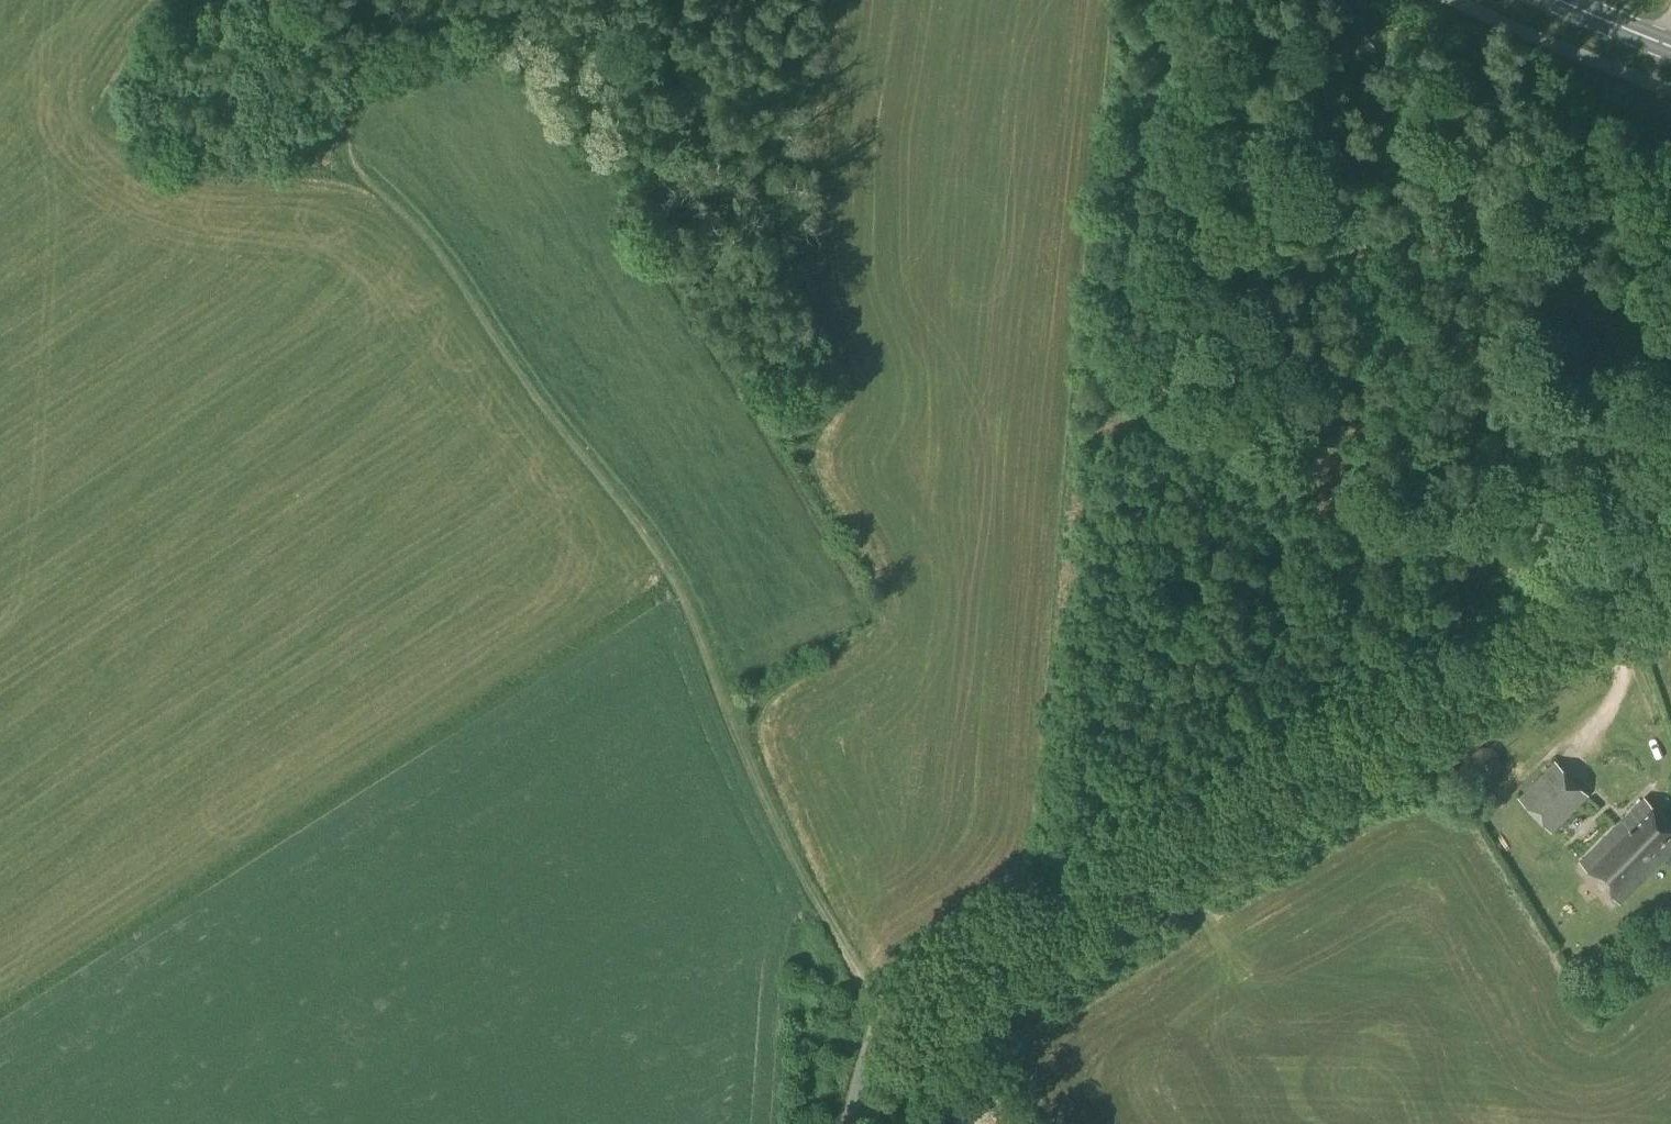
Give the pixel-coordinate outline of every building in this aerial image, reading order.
[(1551,832),(1587,796),(1553,762),(1518,798),(1551,832)] [(1670,854),(1670,825),(1644,797),(1579,861),(1620,905),(1670,854)]
